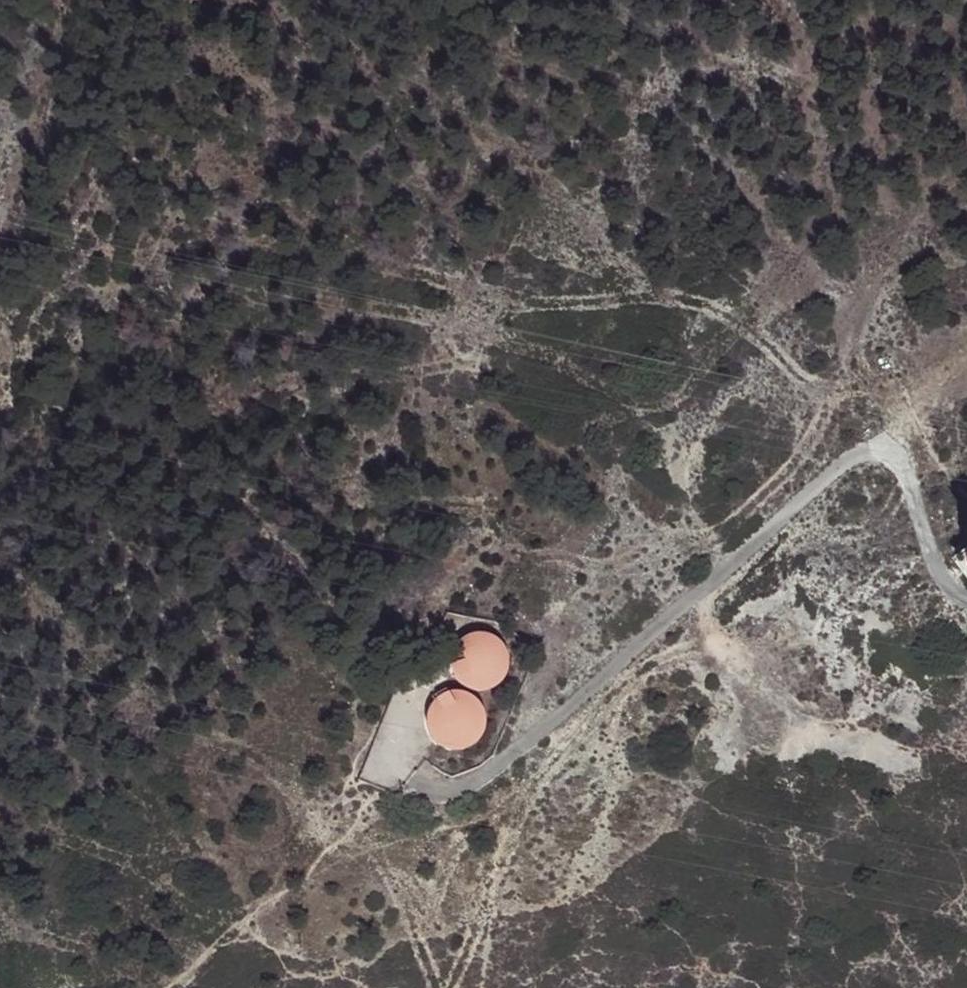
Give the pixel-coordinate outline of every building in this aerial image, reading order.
[(966,572),(966,565),(966,561),(966,558),(966,552),(957,560),(966,572)] [(507,673),(509,661),(509,660),(509,654),(506,648),(499,639),(491,634),(480,632),(469,635),(460,641),(454,650),(452,661),(454,672),(457,677),(460,682),(470,688),(481,690),(489,689),(499,683),(507,673)] [(440,665),(436,675),(432,683),(430,689),(442,693),(451,670),(440,665)] [(432,683),(436,675),(429,672),(425,680),(432,683)] [(484,731),(486,719),(486,718),(484,709),(481,704),(478,699),(469,693),(458,691),(446,693),(437,700),(432,709),(430,719),(432,730),(438,740),(448,745),(457,747),(468,746),(473,743),(477,740),(484,731)]
